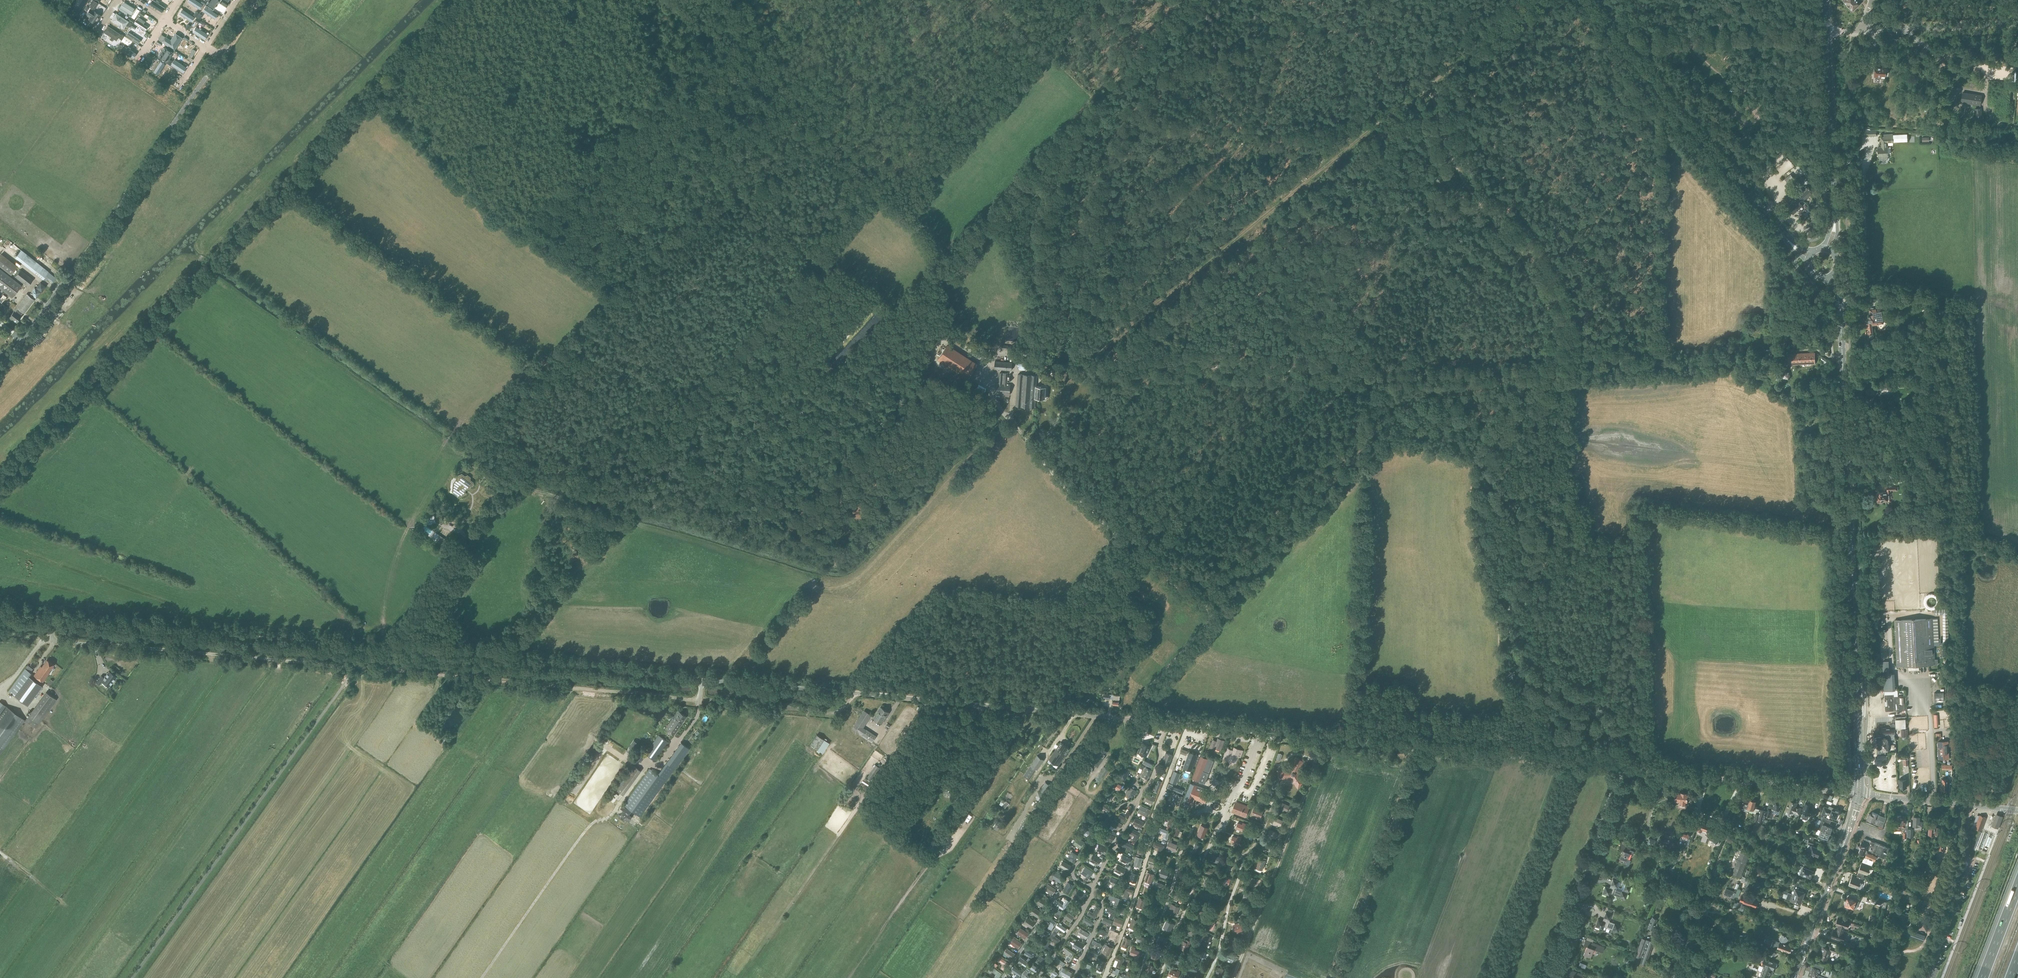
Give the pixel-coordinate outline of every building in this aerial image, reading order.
[(94,9),(99,3),(94,0),(92,4),(90,7),(94,9)] [(180,6),(196,17),(205,5),(197,0),(184,0),(180,6)] [(205,5),(221,16),(230,3),(225,0),(208,0),(205,5)] [(1853,10),(1863,0),(1844,0),(1853,10)] [(205,5),(196,17),(213,28),(221,16),(205,5)] [(173,18),(173,19),(173,20),(174,21),(188,30),(196,17),(180,6),(173,16),(173,17),(173,18)] [(87,14),(90,16),(90,15),(91,16),(89,19),(95,23),(101,15),(94,11),(94,12),(90,9),(87,14)] [(196,17),(188,30),(202,39),(203,39),(203,40),(204,40),(205,40),(205,39),(206,39),(206,38),(213,28),(196,17)] [(133,23),(125,36),(142,46),(150,34),(133,23)] [(164,29),(158,39),(175,50),(183,38),(169,29),(168,28),(167,28),(166,28),(165,28),(165,29),(164,29)] [(125,36),(117,48),(133,59),(142,46),(125,36)] [(183,38),(175,50),(191,61),(198,51),(198,50),(198,49),(198,48),(197,47),(183,38)] [(158,39),(150,52),(166,63),(175,50),(158,39)] [(175,50),(166,63),(183,74),(191,61),(175,50)] [(150,52),(141,64),(158,75),(166,63),(150,52)] [(166,63),(158,75),(175,86),(183,74),(166,63)] [(1882,67),(1875,66),(1874,77),(1881,77),(1881,76),(1885,76),(1886,69),(1883,68),(1882,68),(1882,67)] [(1966,107),(1967,104),(1967,103),(1980,105),(1982,95),(1963,92),(1961,102),(1964,102),(1963,107),(1966,107)] [(1878,157),(1879,157),(1879,159),(1888,159),(1887,142),(1907,141),(1906,133),(1883,134),(1883,136),(1880,136),(1881,146),(1877,146),(1878,157)] [(1797,183),(1799,185),(1804,181),(1799,176),(1790,177),(1788,175),(1785,179),(1790,184),(1794,180),(1797,183)] [(1801,191),(1798,188),(1785,199),(1792,206),(1789,209),(1793,214),(1802,205),(1800,203),(1813,192),(1807,185),(1801,191)] [(21,250),(15,257),(21,262),(34,272),(43,279),(43,278),(46,281),(47,279),(52,282),(53,281),(54,282),(56,279),(48,272),(21,250)] [(0,255),(0,266),(11,274),(17,266),(1,254),(0,255)] [(0,269),(0,288),(12,298),(22,285),(9,275),(0,269)] [(28,286),(33,279),(20,269),(15,277),(28,286)] [(37,287),(41,291),(42,291),(45,286),(40,282),(40,283),(37,287)] [(30,293),(36,298),(40,292),(35,288),(30,293)] [(9,317),(17,322),(21,316),(20,316),(23,312),(24,313),(34,300),(27,294),(16,307),(17,307),(9,317)] [(1895,296),(1883,297),(1884,304),(1896,303),(1895,296)] [(1873,309),(1869,309),(1870,316),(1871,325),(1883,324),(1882,308),(1876,308),(1876,307),(1872,308),(1873,309)] [(1870,316),(1863,317),(1863,319),(1862,321),(1860,321),(1860,325),(1862,325),(1864,326),(1866,326),(1867,325),(1868,325),(1868,327),(1868,328),(1867,328),(1868,334),(1869,334),(1869,335),(1872,334),(1871,325),(1870,316)] [(967,378),(977,364),(972,360),(960,352),(947,344),(937,359),(967,378)] [(1815,352),(1810,353),(1788,354),(1789,364),(1815,363),(1815,352)] [(1012,362),(995,361),(994,369),(1011,370),(1012,362)] [(996,384),(996,394),(1009,394),(1009,384),(1007,384),(1007,373),(999,373),(999,384),(996,384)] [(1034,385),(1036,385),(1037,376),(1018,374),(1016,406),(1035,407),(1035,397),(1036,392),(1029,391),(1030,387),(1030,386),(1034,386),(1034,385)] [(1887,387),(1887,382),(1877,382),(1878,387),(1866,388),(1866,390),(1866,391),(1866,390),(1866,394),(1868,394),(1869,395),(1873,395),(1874,394),(1875,394),(1875,391),(1890,391),(1891,390),(1891,389),(1892,388),(1891,387),(1890,387),(1889,386),(1887,387)] [(1036,392),(1035,397),(1045,398),(1045,387),(1036,386),(1036,385),(1034,385),(1034,386),(1030,386),(1030,387),(1029,391),(1036,392)] [(457,497),(462,495),(465,494),(465,491),(464,490),(465,489),(473,485),(473,482),(462,474),(457,476),(454,477),(451,481),(450,492),(457,497)] [(1887,492),(1876,493),(1876,496),(1877,496),(1878,503),(1882,503),(1882,500),(1886,500),(1886,502),(1891,502),(1891,500),(1888,500),(1888,496),(1891,496),(1891,490),(1897,490),(1897,486),(1887,486),(1887,492)] [(426,520),(428,524),(431,524),(435,519),(434,518),(435,517),(433,514),(430,514),(426,520)] [(1896,637),(1897,666),(1938,664),(1938,659),(1934,659),(1934,646),(1944,645),(1946,645),(1948,645),(1948,609),(1935,609),(1935,610),(1936,613),(1936,614),(1944,613),(1944,642),(1937,642),(1936,618),(1895,620),(1896,637)] [(42,666),(41,665),(34,674),(43,681),(50,672),(49,671),(54,664),(47,659),(42,666)] [(9,690),(13,694),(13,695),(28,705),(43,685),(28,674),(30,672),(25,668),(9,690)] [(97,681),(100,683),(102,680),(109,685),(116,676),(109,671),(104,677),(102,675),(97,681)] [(1895,682),(1884,683),(1884,690),(1893,690),(1898,689),(1897,686),(1895,686),(1895,682)] [(1884,690),(1885,694),(1885,711),(1905,710),(1904,696),(1898,696),(1898,690),(1896,690),(1893,690),(1884,690)] [(47,692),(29,716),(26,720),(36,727),(39,724),(56,699),(47,692)] [(1944,701),(1943,692),(1934,692),(1935,702),(1944,701)] [(1110,695),(1110,699),(1113,699),(1113,705),(1119,705),(1120,697),(1120,695),(1118,695),(1115,695),(1110,695)] [(25,720),(6,706),(0,713),(0,753),(25,720)] [(882,723),(889,711),(881,706),(874,718),(882,723)] [(665,729),(674,736),(687,716),(678,710),(675,714),(670,710),(668,713),(673,716),(671,718),(672,719),(665,729)] [(863,726),(871,714),(865,711),(853,729),(872,741),(876,735),(863,726)] [(1907,727),(1907,716),(1894,717),(1894,721),(1896,721),(1896,723),(1896,728),(1907,727)] [(1882,734),(1887,734),(1887,737),(1888,736),(1888,739),(1892,739),(1895,739),(1895,734),(1895,724),(1891,724),(1891,728),(1885,728),(1885,727),(1884,728),(1881,728),(1881,734),(1882,734)] [(1879,737),(1877,737),(1877,743),(1877,755),(1886,755),(1885,750),(1887,750),(1888,749),(1890,749),(1890,744),(1889,744),(1888,739),(1888,736),(1887,737),(1887,734),(1882,734),(1882,737),(1879,737)] [(642,751),(636,758),(641,762),(646,755),(655,761),(668,742),(658,735),(645,753),(642,751)] [(816,735),(810,745),(817,749),(823,740),(816,735)] [(1209,747),(1214,749),(1215,748),(1220,750),(1224,740),(1218,738),(1217,740),(1212,739),(1209,747)] [(626,751),(632,754),(639,743),(634,740),(626,751)] [(1938,740),(1939,758),(1949,758),(1948,740),(1938,740)] [(650,769),(631,794),(624,805),(640,817),(674,769),(690,748),(682,742),(657,774),(650,769)] [(1056,749),(1053,752),(1058,755),(1061,752),(1064,754),(1069,747),(1061,742),(1056,749)] [(1132,753),(1136,755),(1137,752),(1146,756),(1146,755),(1147,755),(1147,754),(1151,746),(1142,742),(1140,748),(1135,746),(1132,753)] [(1097,752),(1095,751),(1089,760),(1098,766),(1104,757),(1103,756),(1107,751),(1100,746),(1097,752)] [(1227,747),(1223,758),(1229,760),(1230,757),(1236,759),(1237,756),(1240,757),(1242,751),(1239,750),(1240,749),(1234,747),(1233,749),(1227,747)] [(1191,770),(1197,754),(1189,751),(1183,767),(1191,770)] [(1058,755),(1053,752),(1049,759),(1058,765),(1065,755),(1064,754),(1061,752),(1058,755)] [(1172,754),(1166,752),(1162,762),(1168,764),(1172,754)] [(1026,772),(1024,776),(1030,779),(1033,775),(1031,774),(1030,775),(1029,774),(1031,772),(1032,773),(1035,768),(1037,770),(1044,760),(1037,755),(1026,772)] [(1200,755),(1192,778),(1204,783),(1213,760),(1200,755)] [(1297,784),(1298,785),(1299,785),(1302,783),(1302,782),(1301,781),(1302,781),(1300,778),(1300,777),(1299,775),(1298,775),(1297,773),(1297,772),(1297,771),(1298,769),(1299,769),(1300,767),(1299,766),(1302,761),(1296,758),(1295,761),(1294,761),(1293,764),(1292,766),(1292,767),(1291,769),(1291,768),(1290,769),(1290,770),(1287,770),(1287,769),(1284,769),(1284,770),(1282,770),(1282,773),(1281,773),(1281,776),(1290,776),(1291,777),(1292,777),(1297,784)] [(1104,766),(1095,779),(1097,780),(1100,782),(1112,765),(1108,762),(1105,767),(1104,766)] [(1073,774),(1071,773),(1065,782),(1068,784),(1069,785),(1070,784),(1083,766),(1081,765),(1079,764),(1073,774)] [(641,771),(633,765),(616,790),(623,795),(641,771)] [(876,765),(868,778),(873,782),(877,777),(874,775),(877,771),(879,773),(881,769),(879,767),(876,765)] [(1219,767),(1216,768),(1218,774),(1221,773),(1222,776),(1225,775),(1221,765),(1218,766),(1219,767)] [(1124,768),(1121,774),(1119,777),(1126,781),(1130,773),(1129,773),(1130,771),(1124,768)] [(1146,768),(1142,776),(1148,779),(1152,770),(1146,768)] [(1174,771),(1171,780),(1177,783),(1181,773),(1174,771)] [(1050,784),(1053,787),(1058,780),(1055,777),(1050,784)] [(1900,783),(1900,787),(1901,788),(1903,788),(1903,787),(1907,787),(1906,779),(1906,777),(1904,777),(1904,779),(1899,779),(1899,780),(1897,780),(1898,783),(1900,783)] [(1045,782),(1040,790),(1047,794),(1052,787),(1045,782)] [(1190,783),(1183,801),(1190,804),(1193,795),(1204,799),(1206,793),(1205,793),(1207,789),(1197,785),(1190,783)] [(1137,791),(1130,787),(1124,795),(1128,797),(1131,792),(1135,795),(1137,791)] [(1277,795),(1278,793),(1271,789),(1267,798),(1272,800),(1275,795),(1277,795)] [(1675,795),(1675,797),(1675,800),(1680,800),(1680,803),(1679,807),(1686,807),(1686,804),(1686,801),(1687,801),(1688,798),(1688,797),(1688,793),(1687,793),(1687,792),(1681,791),(1681,792),(1676,792),(1676,795),(1675,795)] [(616,793),(610,802),(613,804),(619,795),(616,793)] [(1108,793),(1105,797),(1103,796),(1101,799),(1106,803),(1108,799),(1110,801),(1113,797),(1108,793)] [(1177,793),(1173,802),(1179,805),(1183,796),(1177,793)] [(1152,797),(1148,795),(1145,801),(1152,804),(1156,796),(1153,795),(1152,797)] [(1743,807),(1743,810),(1747,811),(1749,811),(1753,812),(1755,807),(1756,801),(1750,799),(1749,803),(1748,803),(1748,804),(1745,803),(1743,807)] [(1769,806),(1765,815),(1769,817),(1772,818),(1774,813),(1776,814),(1779,814),(1780,810),(1779,810),(1782,803),(1781,803),(1781,801),(1778,801),(1775,800),(1772,808),(1769,806)] [(1786,810),(1793,812),(1799,814),(1801,808),(1797,807),(1795,806),(1797,802),(1789,800),(1786,810)] [(1802,812),(1803,812),(1802,815),(1808,817),(1809,814),(1810,815),(1810,814),(1816,816),(1818,810),(1814,809),(1812,809),(1814,805),(1806,802),(1802,812)] [(1098,809),(1101,812),(1103,808),(1109,812),(1111,809),(1103,803),(1098,809)] [(1235,808),(1233,807),(1232,811),(1245,816),(1249,806),(1243,804),(1242,805),(1237,803),(1235,808)] [(1290,806),(1282,803),(1279,809),(1283,811),(1283,809),(1286,810),(1286,808),(1289,809),(1290,806)] [(1141,805),(1138,812),(1147,816),(1151,810),(1141,805)] [(1258,808),(1254,806),(1252,814),(1261,818),(1263,811),(1258,809),(1258,808)] [(1821,816),(1822,817),(1824,817),(1825,818),(1827,814),(1828,810),(1829,808),(1825,806),(1821,816)] [(1828,810),(1827,814),(1828,814),(1837,818),(1839,812),(1839,811),(1839,810),(1830,806),(1829,808),(1828,810)] [(1755,819),(1761,820),(1760,822),(1761,823),(1762,820),(1763,821),(1766,810),(1755,807),(1753,812),(1756,813),(1755,819)] [(623,811),(621,814),(625,817),(624,819),(628,822),(629,819),(631,816),(623,811)] [(1867,819),(1875,822),(1874,823),(1882,826),(1884,821),(1879,819),(1880,815),(1878,814),(1872,812),(1871,814),(1869,813),(1867,819)] [(1115,816),(1124,821),(1126,818),(1117,813),(1115,816)] [(1164,813),(1163,817),(1169,820),(1167,825),(1171,827),(1175,818),(1164,813)] [(1895,830),(1904,830),(1903,838),(1906,838),(1907,832),(1908,825),(1905,825),(1905,816),(1901,816),(1902,815),(1896,815),(1895,824),(1895,830)] [(1913,825),(1915,826),(1915,829),(1922,829),(1922,825),(1922,821),(1919,820),(1920,816),(1917,816),(1917,815),(1915,815),(1915,816),(1914,816),(1913,825)] [(1978,815),(1974,827),(1976,828),(1975,829),(1977,829),(1977,828),(1981,830),(1985,817),(1978,815)] [(1998,815),(1996,816),(1992,826),(1997,828),(2000,820),(2001,821),(2003,816),(1998,815)] [(1277,825),(1282,826),(1284,821),(1276,817),(1272,825),(1276,826),(1277,825)] [(1822,817),(1818,829),(1821,830),(1830,833),(1832,827),(1829,826),(1831,820),(1830,820),(1825,818),(1824,817),(1822,817)] [(1026,835),(1032,827),(1031,826),(1032,824),(1029,821),(1031,819),(1029,818),(1024,825),(1026,826),(1022,832),(1026,835)] [(1136,818),(1133,823),(1141,827),(1144,822),(1136,818)] [(1699,819),(1696,827),(1698,828),(1697,831),(1701,832),(1703,828),(1710,831),(1713,824),(1705,822),(1706,820),(1702,818),(1701,818),(1700,819),(1699,819)] [(1122,824),(1114,820),(1111,825),(1119,829),(1122,824)] [(1755,821),(1752,831),(1759,833),(1762,823),(1761,823),(1760,822),(1755,821)] [(1242,824),(1238,822),(1235,829),(1244,832),(1247,824),(1243,823),(1242,824)] [(1713,842),(1715,842),(1715,843),(1720,843),(1720,842),(1719,842),(1721,830),(1717,829),(1718,826),(1713,825),(1713,824),(1710,831),(1710,834),(1714,835),(1713,842)] [(1172,833),(1171,834),(1175,836),(1176,834),(1178,835),(1180,831),(1181,828),(1175,825),(1172,833)] [(1201,825),(1197,835),(1204,838),(1208,828),(1201,825)] [(1685,827),(1680,839),(1687,842),(1692,830),(1685,827)] [(1159,831),(1164,834),(1163,838),(1167,839),(1170,831),(1160,828),(1159,831)] [(1129,832),(1135,835),(1133,839),(1136,841),(1140,834),(1131,829),(1129,832)] [(1816,833),(1819,834),(1818,835),(1827,839),(1830,833),(1821,830),(1820,830),(1818,829),(1816,833)] [(1273,838),(1276,839),(1279,833),(1270,830),(1268,835),(1273,837),(1273,838)] [(1104,838),(1112,842),(1115,836),(1107,832),(1104,838)] [(1237,836),(1237,837),(1233,836),(1230,842),(1238,845),(1241,837),(1237,836)] [(1077,837),(1073,843),(1080,848),(1084,842),(1077,837)] [(1662,838),(1659,846),(1673,851),(1676,843),(1671,841),(1668,840),(1662,838)] [(1884,858),(1884,860),(1882,863),(1886,865),(1888,862),(1887,861),(1892,849),(1865,838),(1864,841),(1863,841),(1862,841),(1860,845),(1861,846),(1859,852),(1867,856),(1867,857),(1875,860),(1877,855),(1884,858)] [(1123,841),(1121,845),(1132,850),(1134,846),(1123,841)] [(1169,841),(1166,848),(1175,851),(1177,845),(1169,841)] [(1621,844),(1619,848),(1623,850),(1620,859),(1624,860),(1623,863),(1629,865),(1631,859),(1628,858),(1630,852),(1633,853),(1635,849),(1632,848),(1633,845),(1632,845),(1632,844),(1622,841),(1621,844)] [(1153,845),(1159,848),(1158,852),(1161,853),(1164,845),(1154,842),(1153,845)] [(1262,848),(1270,851),(1273,846),(1264,842),(1262,848)] [(1140,843),(1137,852),(1144,854),(1146,845),(1140,843)] [(1196,843),(1193,852),(1199,855),(1202,845),(1196,843)] [(1108,848),(1099,844),(1097,849),(1105,854),(1108,848)] [(1810,844),(1809,847),(1807,851),(1818,855),(1821,848),(1810,844)] [(1001,859),(1003,861),(1011,850),(1008,849),(1001,859)] [(1072,850),(1068,857),(1074,861),(1079,854),(1072,850)] [(1732,874),(1740,876),(1749,853),(1741,850),(1732,874)] [(1673,859),(1670,869),(1674,870),(1677,860),(1678,861),(1679,857),(1677,856),(1678,855),(1674,853),(1672,859),(1673,859)] [(1132,858),(1123,854),(1120,860),(1129,864),(1132,858)] [(1090,860),(1098,865),(1101,860),(1093,855),(1090,860)] [(1211,861),(1218,863),(1220,858),(1214,855),(1211,861)] [(1787,855),(1785,860),(1795,864),(1796,863),(1801,865),(1798,872),(1798,873),(1799,874),(1801,875),(1801,873),(1810,876),(1812,876),(1812,873),(1811,872),(1813,869),(1807,867),(1808,865),(1809,866),(1810,863),(1791,856),(1787,855)] [(1143,858),(1136,856),(1133,865),(1140,867),(1140,865),(1141,865),(1142,864),(1141,863),(1143,858)] [(1159,860),(1150,857),(1148,863),(1157,866),(1159,860)] [(1262,870),(1266,859),(1261,857),(1260,858),(1259,858),(1255,868),(1262,870)] [(1189,859),(1186,867),(1192,869),(1195,862),(1189,859)] [(1224,867),(1230,870),(1233,863),(1227,860),(1224,867)] [(1063,861),(1060,866),(1068,871),(1071,865),(1063,861)] [(1859,871),(1858,874),(1863,876),(1865,874),(1871,876),(1873,869),(1871,868),(1872,866),(1861,862),(1858,871),(1859,871)] [(1126,869),(1118,865),(1115,870),(1123,875),(1126,869)] [(1960,865),(1958,872),(1964,875),(1966,868),(1960,865)] [(1161,867),(1159,875),(1166,877),(1169,870),(1165,868),(1165,867),(1162,866),(1161,867)] [(1086,867),(1081,873),(1089,878),(1093,872),(1086,867)] [(1209,867),(1207,872),(1215,875),(1216,872),(1218,873),(1219,869),(1217,868),(1217,869),(1214,868),(1214,869),(1209,867)] [(1895,874),(1906,878),(1905,879),(1908,880),(1910,876),(1907,875),(1907,876),(1904,875),(1904,873),(1897,870),(1895,874)] [(1056,872),(1052,877),(1060,882),(1063,877),(1056,872)] [(1132,872),(1130,880),(1136,883),(1139,874),(1138,874),(1138,873),(1136,872),(1135,873),(1132,872)] [(1155,874),(1148,872),(1145,881),(1152,883),(1155,874)] [(1852,875),(1849,885),(1858,888),(1861,881),(1861,882),(1863,876),(1858,874),(1857,877),(1852,875)] [(1746,882),(1744,887),(1750,889),(1752,881),(1747,879),(1748,877),(1743,875),(1741,881),(1746,882)] [(1178,887),(1185,889),(1190,879),(1182,876),(1178,887)] [(1228,885),(1230,879),(1222,876),(1220,881),(1228,885)] [(1111,877),(1109,882),(1117,886),(1120,881),(1111,877)] [(1205,879),(1203,885),(1211,888),(1214,882),(1205,879)] [(1603,893),(1610,896),(1611,893),(1626,899),(1628,891),(1629,892),(1631,886),(1625,884),(1623,891),(1616,888),(1619,881),(1613,879),(1610,887),(1605,886),(1603,893)] [(1162,891),(1164,885),(1154,881),(1152,887),(1162,891)] [(1068,882),(1063,890),(1069,893),(1073,885),(1068,882)] [(1795,882),(1791,893),(1802,897),(1803,896),(1804,896),(1805,894),(1804,893),(1804,892),(1802,891),(1803,888),(1804,888),(1805,885),(1803,884),(1795,882)] [(1048,884),(1045,889),(1053,894),(1056,889),(1048,884)] [(1135,890),(1127,887),(1124,897),(1128,899),(1130,893),(1134,894),(1135,890)] [(1075,896),(1077,897),(1077,896),(1083,899),(1086,893),(1076,888),(1073,894),(1075,895),(1075,896)] [(1217,888),(1213,897),(1217,898),(1218,897),(1221,898),(1224,890),(1219,889),(1217,888)] [(1726,888),(1724,894),(1734,898),(1735,896),(1736,893),(1734,892),(1734,891),(1726,888)] [(1176,892),(1174,897),(1182,900),(1184,896),(1185,895),(1180,893),(1181,891),(1177,889),(1176,892)] [(1783,890),(1782,892),(1788,894),(1786,898),(1791,900),(1795,902),(1796,901),(1800,903),(1802,897),(1791,893),(1783,890)] [(1254,893),(1250,891),(1250,893),(1246,892),(1243,898),(1252,901),(1254,893)] [(1200,893),(1197,899),(1206,903),(1208,897),(1200,893)] [(1740,900),(1755,906),(1758,900),(1742,894),(1740,900)] [(1109,898),(1115,901),(1114,904),(1117,906),(1120,898),(1110,895),(1109,898)] [(1158,904),(1160,899),(1151,895),(1149,901),(1158,904)] [(1040,897),(1037,902),(1045,907),(1048,902),(1040,897)] [(1142,909),(1145,899),(1139,897),(1135,907),(1142,909)] [(1846,905),(1845,908),(1848,909),(1849,907),(1854,908),(1857,909),(1858,904),(1859,901),(1856,900),(1848,897),(1847,901),(1846,901),(1845,903),(1846,904),(1845,905),(1846,905)] [(1063,905),(1059,902),(1057,905),(1064,910),(1069,901),(1066,899),(1063,905)] [(1733,907),(1743,910),(1745,905),(1735,901),(1733,907)] [(1173,908),(1171,913),(1176,915),(1179,907),(1172,904),(1171,907),(1173,908)] [(1205,914),(1201,906),(1196,909),(1197,911),(1196,911),(1196,912),(1195,913),(1197,917),(1201,915),(1201,916),(1205,914)] [(1034,907),(1031,912),(1038,917),(1042,912),(1034,907)] [(1055,907),(1053,910),(1057,913),(1056,915),(1059,917),(1060,915),(1062,912),(1055,907)] [(1093,913),(1089,911),(1087,914),(1094,918),(1100,909),(1096,907),(1093,913)] [(1108,907),(1106,910),(1111,912),(1109,918),(1113,919),(1115,914),(1117,910),(1108,907)] [(1901,918),(1900,917),(1898,923),(1907,926),(1909,920),(1908,920),(1910,917),(1912,911),(1903,908),(1902,914),(1901,918)] [(1069,910),(1067,909),(1063,916),(1071,921),(1074,916),(1068,912),(1069,910)] [(1598,919),(1596,926),(1603,929),(1604,926),(1619,932),(1621,925),(1609,921),(1612,914),(1606,912),(1603,920),(1598,919)] [(1027,917),(1024,923),(1032,928),(1035,922),(1027,917)] [(1048,917),(1045,920),(1054,925),(1056,922),(1048,917)] [(1085,917),(1083,920),(1091,925),(1093,922),(1085,917)] [(1124,921),(1116,917),(1113,924),(1121,927),(1124,921)] [(1133,917),(1129,926),(1135,929),(1139,920),(1133,917)] [(1649,927),(1653,929),(1657,919),(1653,917),(1649,927)] [(1840,927),(1839,927),(1839,928),(1844,930),(1845,927),(1848,928),(1850,921),(1839,917),(1836,925),(1840,926),(1840,927)] [(1141,919),(1139,926),(1147,929),(1149,923),(1144,922),(1145,920),(1141,919)] [(1167,920),(1164,928),(1170,930),(1172,926),(1173,927),(1175,924),(1167,920)] [(1211,920),(1207,928),(1213,930),(1216,923),(1211,920)] [(1245,930),(1241,921),(1233,925),(1237,934),(1245,930)] [(1058,923),(1056,926),(1064,932),(1066,928),(1058,923)] [(1195,932),(1197,928),(1189,925),(1186,932),(1194,935),(1195,932)] [(1042,927),(1039,930),(1047,935),(1049,932),(1042,927)] [(1021,928),(1018,933),(1025,938),(1029,933),(1021,928)] [(1081,928),(1078,934),(1086,938),(1089,933),(1081,928)] [(1838,931),(1835,930),(1832,937),(1843,941),(1846,934),(1843,933),(1844,930),(1839,928),(1838,930),(1839,930),(1838,931)] [(1052,934),(1049,937),(1058,943),(1060,940),(1055,936),(1057,932),(1054,930),(1052,934)] [(1923,941),(1925,936),(1906,930),(1905,935),(1923,941)] [(1112,932),(1109,940),(1115,942),(1118,934),(1112,932)] [(1136,934),(1135,937),(1137,937),(1136,940),(1143,943),(1145,938),(1136,934)] [(1202,940),(1201,943),(1203,944),(1204,941),(1208,943),(1211,937),(1203,934),(1201,940),(1202,940)] [(1773,941),(1771,945),(1778,947),(1789,951),(1789,950),(1790,950),(1791,947),(1791,946),(1785,944),(1785,942),(1786,942),(1788,939),(1786,936),(1782,934),(1779,939),(1781,941),(1780,941),(1773,938),(1773,941)] [(1160,935),(1157,941),(1164,944),(1166,938),(1160,935)] [(1034,936),(1032,940),(1036,943),(1035,945),(1038,947),(1039,945),(1040,946),(1042,942),(1034,936)] [(1124,937),(1121,945),(1127,948),(1131,939),(1131,938),(1125,936),(1124,937)] [(1641,937),(1634,955),(1636,956),(1638,956),(1640,957),(1643,958),(1648,960),(1654,942),(1642,938),(1643,938),(1641,937)] [(1014,938),(1011,943),(1018,948),(1022,943),(1014,938)] [(1238,947),(1235,938),(1226,941),(1230,950),(1238,947)] [(1183,940),(1180,948),(1188,951),(1191,941),(1187,939),(1186,941),(1183,940)] [(1584,944),(1587,945),(1584,954),(1591,957),(1594,948),(1603,951),(1605,946),(1585,939),(1584,944)] [(1050,942),(1047,940),(1043,947),(1051,953),(1053,949),(1048,946),(1050,942)] [(1076,940),(1073,945),(1081,950),(1084,945),(1076,940)] [(1109,956),(1112,947),(1106,945),(1102,953),(1109,956)] [(1820,958),(1823,959),(1824,958),(1827,959),(1831,950),(1838,953),(1840,949),(1828,945),(1827,948),(1823,947),(1822,951),(1819,957),(1820,957),(1820,958)] [(1027,946),(1023,951),(1032,957),(1033,955),(1035,952),(1028,947),(1027,946)] [(1133,946),(1130,954),(1139,957),(1141,951),(1135,949),(1136,947),(1133,946)] [(1065,947),(1062,950),(1069,955),(1066,959),(1069,962),(1072,957),(1074,954),(1065,947)] [(1007,948),(1004,953),(1012,958),(1015,953),(1007,948)] [(1155,949),(1152,957),(1158,960),(1161,951),(1155,949)] [(1197,949),(1193,958),(1198,960),(1198,958),(1200,959),(1203,952),(1197,949)] [(1037,953),(1035,956),(1045,963),(1047,960),(1037,953)] [(1177,953),(1174,961),(1178,962),(1178,964),(1181,965),(1185,956),(1177,953)] [(1120,968),(1124,959),(1116,955),(1114,959),(1118,961),(1116,966),(1120,968)] [(1634,955),(1631,965),(1633,965),(1633,963),(1638,964),(1639,962),(1646,964),(1648,960),(1643,958),(1640,957),(1638,956),(1636,956),(1634,955)] [(1021,956),(1018,960),(1027,965),(1029,962),(1021,956)] [(998,960),(1003,964),(1001,967),(1004,970),(1009,963),(1000,957),(998,960)] [(1057,957),(1055,960),(1063,966),(1066,963),(1057,957)] [(1104,967),(1107,961),(1100,958),(1097,964),(1104,967)] [(1764,958),(1762,965),(1773,969),(1774,966),(1776,966),(1778,963),(1773,961),(1773,960),(1772,960),(1764,958)] [(1136,962),(1127,959),(1124,966),(1133,970),(1136,962)] [(1190,962),(1187,969),(1196,973),(1198,967),(1193,965),(1194,964),(1190,962)] [(1031,963),(1029,966),(1037,972),(1040,969),(1031,963)] [(1151,976),(1155,967),(1148,964),(1144,974),(1151,976)] [(1757,977),(1768,977),(1770,974),(1772,975),(1772,974),(1773,974),(1774,970),(1773,970),(1774,970),(1773,969),(1762,965),(1762,966),(1760,965),(1758,970),(1762,971),(1760,977),(1758,976),(1757,977)] [(1809,977),(1821,977),(1818,977),(1820,972),(1822,973),(1824,969),(1816,966),(1814,969),(1813,969),(1809,977)] [(991,970),(992,971),(997,974),(995,976),(994,977),(995,977),(999,977),(1002,973),(993,967),(992,969),(991,970)] [(1011,970),(1017,974),(1014,977),(1018,977),(1020,976),(1022,972),(1014,967),(1011,970)] [(1021,976),(1024,977),(1030,977),(1028,976),(1029,976),(1027,974),(1029,971),(1030,969),(1027,967),(1026,969),(1023,973),(1021,976)] [(1047,970),(1052,974),(1051,976),(1053,977),(1054,977),(1055,976),(1058,972),(1050,968),(1049,967),(1047,970)] [(1062,967),(1059,972),(1061,973),(1068,977),(1071,972),(1064,968),(1062,967)] [(1565,973),(1573,976),(1572,977),(1582,977),(1584,974),(1566,968),(1565,973)] [(1168,975),(1175,977),(1177,977),(1180,972),(1180,971),(1177,969),(1177,971),(1170,969),(1168,975)]
